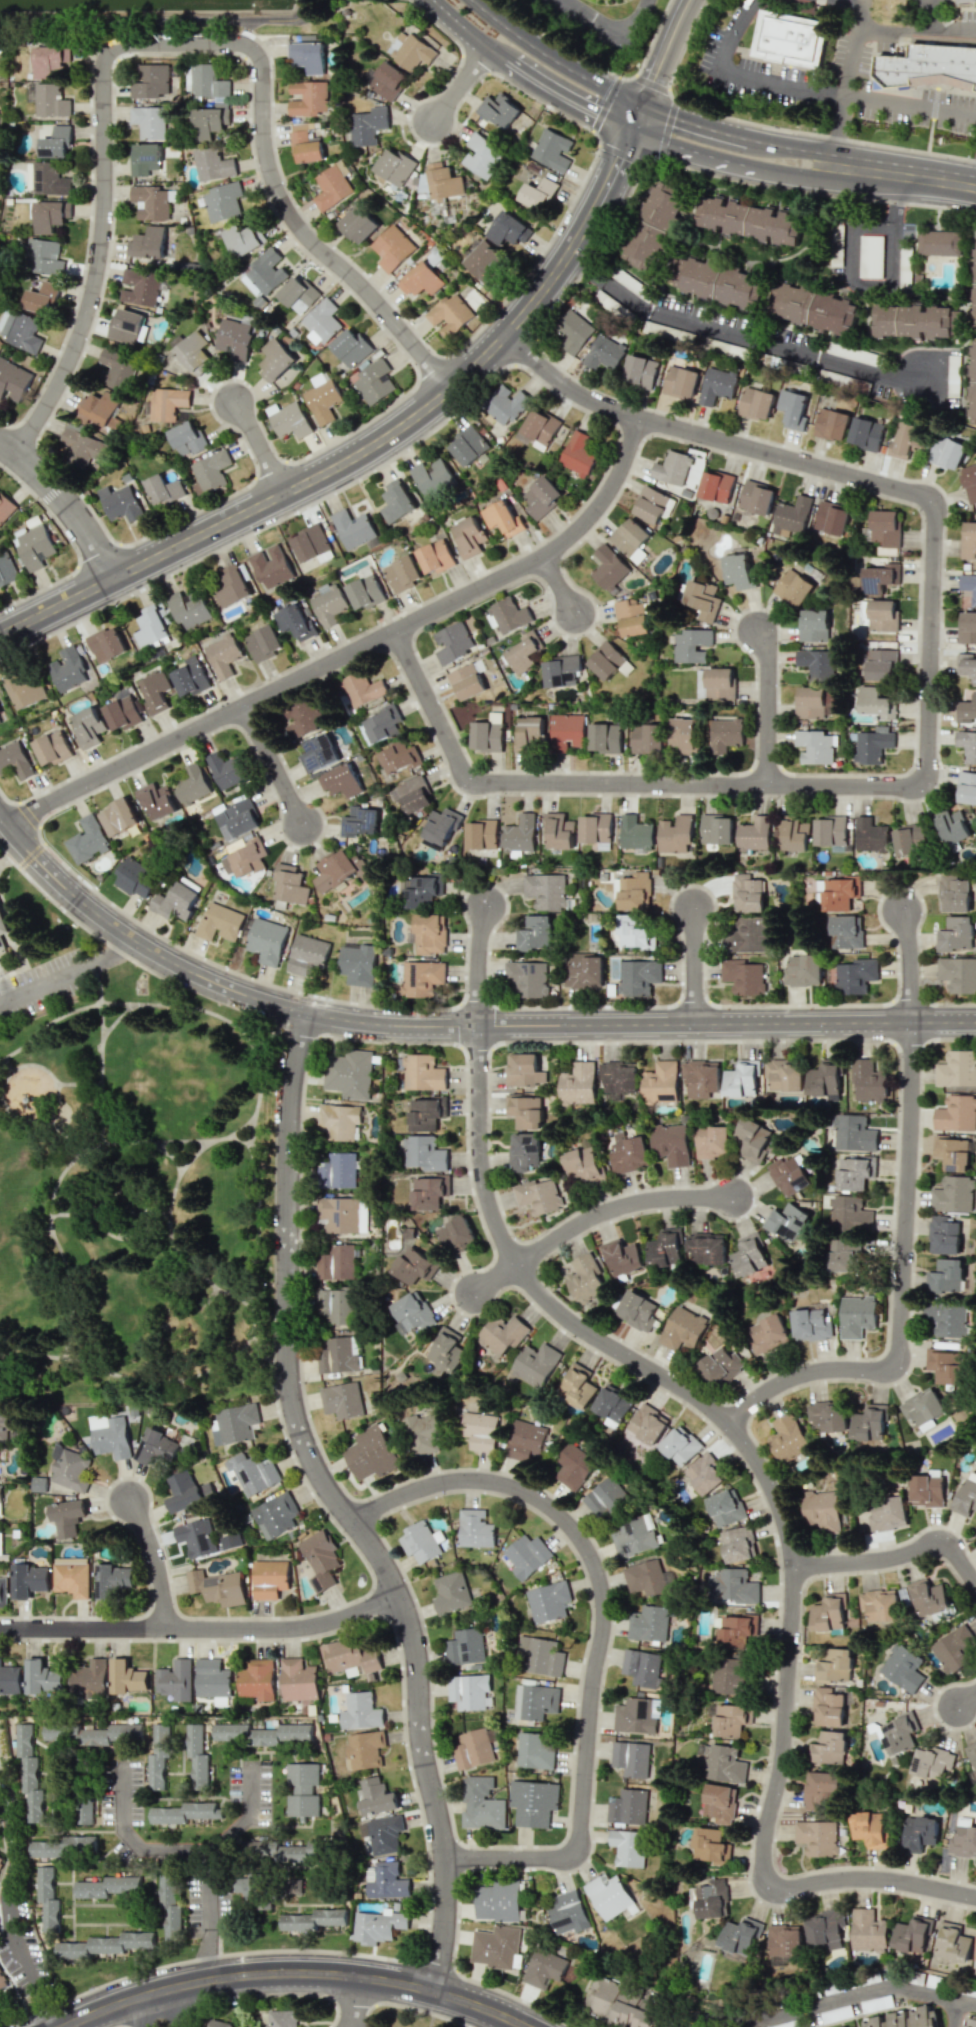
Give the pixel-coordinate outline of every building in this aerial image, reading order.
[(761,12),(827,25),(819,68),(753,56),(761,12)] [(428,65),(437,54),(404,28),(386,52),(411,72),(421,60),(428,65)] [(325,43),(288,42),(288,58),(296,58),(295,66),(306,66),(306,75),(324,75),(325,43)] [(876,75),(889,89),(944,83),(975,91),(975,46),(911,42),(910,56),(877,54),(876,75)] [(53,78),(53,69),(70,68),(69,45),(34,46),(35,79),(53,78)] [(391,101),(409,76),(386,60),(368,85),(391,101)] [(169,64),(138,64),(138,81),(131,81),(131,98),(161,98),(161,96),(169,96),(169,64)] [(288,116),(319,116),(319,112),(328,112),(328,81),(289,81),(289,94),(301,94),(301,100),(288,100),(288,116)] [(71,116),(71,99),(61,99),(62,84),(36,83),(35,115),(71,116)] [(494,100),(486,95),(475,110),(506,130),(520,108),(498,93),(494,100)] [(194,109),(194,140),(212,140),(212,130),(227,131),(228,103),(215,102),(215,109),(194,109)] [(166,107),(130,106),(130,124),(140,124),(139,139),(165,140),(166,107)] [(351,146),(377,145),(376,129),(388,128),(387,106),(371,106),(371,113),(350,114),(351,146)] [(324,160),(322,140),(309,141),(307,122),(290,124),(293,155),(298,154),(298,162),(324,160)] [(40,157),(67,157),(67,148),(70,149),(70,125),(53,125),(53,138),(40,138),(40,157)] [(571,140),(544,127),(529,157),(564,174),(570,160),(564,156),(571,140)] [(460,163),(486,180),(505,150),(474,130),(464,146),(469,149),(460,163)] [(160,143),(134,144),(134,163),(131,163),(131,176),(149,176),(149,169),(161,169),(160,143)] [(416,163),(390,145),(373,169),(400,188),(416,163)] [(237,175),(234,158),(220,160),(218,146),(193,151),(199,182),(237,175)] [(464,195),(462,176),(451,177),(450,166),(442,167),(442,161),(429,163),(433,203),(443,202),(443,197),(464,195)] [(71,193),(71,177),(56,178),(56,162),(27,163),(28,194),(71,193)] [(313,197),(320,211),(353,195),(339,164),(315,176),(323,192),(313,197)] [(429,198),(430,173),(418,172),(417,198),(429,198)] [(538,187),(525,182),(517,201),(545,212),(557,183),(542,177),(538,187)] [(624,261),(654,272),(677,210),(682,212),(689,192),(655,179),(624,261)] [(210,223),(242,215),(238,200),(244,198),(240,181),(210,188),(211,193),(203,195),(210,223)] [(131,186),(131,201),(137,201),(138,220),(169,219),(168,189),(155,190),(155,185),(131,186)] [(803,216),(776,212),(776,209),(728,201),(728,199),(702,195),(696,226),(722,230),(721,232),(772,241),(772,242),(798,246),(803,216)] [(70,217),(71,202),(35,201),(34,234),(52,234),(52,224),(64,224),(64,217),(70,217)] [(349,239),(352,236),(360,244),(379,226),(356,202),(334,223),(349,239)] [(485,235),(499,244),(505,237),(514,244),(518,239),(523,242),(533,230),(504,208),(485,235)] [(221,231),(236,259),(266,243),(254,220),(243,227),(240,222),(221,231)] [(370,245),(382,258),(377,263),(388,274),(416,247),(393,224),(370,245)] [(165,226),(147,225),(147,234),(134,234),(134,257),(164,257),(165,226)] [(960,231),(918,230),(918,254),(960,255),(960,231)] [(883,236),(860,235),(860,277),(883,277),(883,236)] [(60,241),(29,238),(25,272),(62,276),(64,258),(58,257),(60,241)] [(492,267),(502,256),(483,238),(461,262),(490,290),(502,277),(492,267)] [(765,277),(683,256),(674,289),(757,310),(765,277)] [(397,283),(407,294),(411,290),(416,295),(425,288),(432,295),(445,283),(423,259),(397,283)] [(162,273),(125,266),(122,282),(133,285),(132,291),(121,288),(119,301),(156,307),(162,273)] [(300,316),(320,294),(296,273),(277,294),(300,316)] [(27,289),(23,308),(52,315),(59,284),(43,280),(40,292),(27,289)] [(771,315),(793,320),(792,323),(826,330),(826,329),(852,335),(859,301),(777,284),(771,315)] [(424,314),(434,326),(444,318),(447,322),(438,330),(448,340),(456,333),(456,330),(476,313),(462,298),(462,300),(456,293),(449,298),(446,295),(435,306),(434,305),(424,314)] [(338,308),(326,296),(301,321),(311,331),(307,335),(319,347),(341,325),(331,315),(338,308)] [(875,303),(874,336),(926,337),(960,338),(961,307),(926,306),(926,304),(875,303)] [(108,337),(136,346),(145,315),(117,307),(108,337)] [(560,345),(573,356),(596,328),(570,307),(555,327),(567,337),(560,345)] [(41,320),(11,308),(0,335),(0,338),(37,353),(43,339),(34,335),(41,320)] [(247,363),(253,334),(248,332),(250,322),(223,316),(216,348),(233,352),(231,359),(247,363)] [(329,344),(349,327),(356,335),(359,332),(374,349),(351,369),(329,344)] [(215,361),(203,348),(209,342),(197,329),(173,351),(198,378),(215,361)] [(583,364),(596,370),(600,362),(616,370),(627,347),(598,333),(583,364)] [(261,347),(268,356),(257,365),(270,382),(297,362),(277,336),(261,347)] [(825,353),(876,364),(878,353),(828,343),(825,353)] [(108,365),(102,383),(128,392),(139,358),(103,347),(98,362),(108,365)] [(653,388),(659,361),(629,354),(623,381),(653,388)] [(353,382),(361,377),(358,374),(382,357),(391,369),(386,374),(396,388),(370,406),(353,382)] [(0,358),(0,400),(3,402),(5,396),(20,403),(33,373),(0,358)] [(700,371),(669,365),(663,393),(694,399),(700,371)] [(733,399),(738,373),(706,367),(699,404),(713,407),(716,395),(733,399)] [(320,428),(336,420),(329,407),(343,400),(328,370),(311,378),(315,387),(303,393),(320,428)] [(514,393),(502,383),(482,406),(506,428),(531,400),(518,388),(514,393)] [(775,393),(745,387),(739,415),(769,421),(775,393)] [(176,421),(176,406),(190,407),(190,389),(152,388),(151,421),(176,421)] [(103,398),(89,392),(76,419),(87,423),(89,418),(117,431),(122,420),(114,416),(122,398),(106,390),(103,398)] [(807,393),(780,390),(778,409),(786,410),(784,428),(805,431),(807,417),(804,417),(807,393)] [(298,439),(313,432),(298,400),(279,409),(276,403),(265,409),(279,438),(294,431),(298,439)] [(561,423),(534,408),(521,432),(536,440),(533,445),(545,452),(561,423)] [(844,442),(850,413),(820,408),(814,436),(844,442)] [(848,445),(878,452),(885,423),(854,417),(848,445)] [(201,428),(196,430),(191,420),(169,430),(180,456),(192,451),(193,454),(209,447),(201,428)] [(911,445),(918,447),(924,427),(902,421),(896,441),(891,440),(887,455),(907,461),(911,445)] [(448,447),(465,468),(477,458),(482,464),(489,458),(484,451),(490,446),(471,423),(454,437),(457,440),(448,447)] [(111,444),(67,425),(60,441),(68,445),(63,458),(86,468),(91,457),(103,462),(111,444)] [(559,464),(587,477),(598,454),(585,448),(591,436),(575,429),(559,464)] [(957,471),(967,445),(938,435),(928,461),(957,471)] [(683,487),(692,456),(668,449),(663,464),(654,462),(650,477),(683,487)] [(190,463),(197,482),(193,484),(198,496),(227,485),(221,468),(232,464),(226,450),(190,463)] [(422,461),(410,469),(430,500),(457,483),(443,459),(427,469),(422,461)] [(975,503),(975,465),(960,468),(969,504),(975,503)] [(728,504),(735,477),(705,469),(698,496),(728,504)] [(186,494),(178,478),(167,484),(161,473),(144,481),(157,508),(186,494)] [(523,495),(531,504),(526,509),(537,521),(564,495),(545,474),(523,495)] [(418,508),(401,476),(381,487),(390,504),(380,509),(388,524),(418,508)] [(776,488),(746,480),(738,508),(768,516),(776,488)] [(112,492),(108,485),(97,490),(111,522),(127,514),(130,522),(144,516),(130,484),(112,492)] [(632,513),(657,525),(667,504),(671,506),(674,500),(645,486),(632,513)] [(16,506),(0,492),(0,523),(16,506)] [(778,502),(771,532),(789,536),(790,529),(805,533),(812,497),(798,494),(795,506),(778,502)] [(481,511),(490,529),(500,524),(508,538),(526,529),(519,515),(515,517),(505,498),(481,511)] [(815,531),(846,535),(850,507),(819,502),(815,531)] [(376,538),(367,513),(350,519),(346,508),(331,514),(345,550),(376,538)] [(899,547),(900,511),(872,510),(871,528),(863,528),(862,540),(885,541),(884,546),(899,547)] [(463,560),(482,552),(479,543),(487,540),(476,515),(452,525),(458,539),(455,541),(463,560)] [(630,558),(651,535),(630,516),(609,539),(630,558)] [(291,539),(302,563),(331,550),(319,522),(298,531),(300,535),(291,539)] [(975,551),(975,522),(963,522),(962,559),(975,559),(975,551)] [(28,573),(45,566),(41,558),(56,553),(46,524),(14,536),(28,573)] [(427,576),(455,564),(444,538),(416,550),(427,576)] [(593,553),(602,562),(590,573),(609,593),(631,571),(604,542),(593,553)] [(294,577),(279,543),(267,548),(272,558),(266,561),(262,550),(248,556),(263,590),(294,577)] [(898,548),(878,547),(878,555),(898,555),(898,548)] [(20,579),(7,551),(0,554),(0,587),(20,579)] [(722,557),(726,584),(736,583),(737,590),(755,588),(749,553),(722,557)] [(395,593),(422,580),(410,554),(383,567),(395,593)] [(222,608),(251,596),(238,562),(219,570),(226,588),(216,592),(222,608)] [(884,568),(864,567),(863,594),(884,595),(884,584),(899,585),(900,563),(885,562),(884,568)] [(801,607),(815,584),(788,568),(774,591),(801,607)] [(972,590),(972,606),(975,606),(975,575),(960,574),(960,590),(972,590)] [(697,619),(713,624),(721,598),(714,596),(717,587),(690,578),(682,602),(701,608),(697,619)] [(310,599),(324,629),(337,623),(333,614),(349,607),(336,580),(318,589),(321,594),(310,599)] [(166,597),(179,624),(183,622),(187,630),(213,618),(200,589),(185,596),(182,589),(166,597)] [(533,621),(526,606),(518,610),(512,596),(484,608),(493,627),(498,625),(502,634),(533,621)] [(623,636),(649,633),(645,603),(632,604),(631,599),(614,601),(616,617),(620,616),(623,636)] [(869,630),(897,631),(897,600),(869,599),(869,630)] [(306,621),(298,603),(273,614),(281,633),(293,628),(298,642),(318,634),(312,619),(306,621)] [(134,633),(141,650),(172,636),(160,609),(158,610),(156,605),(136,614),(142,629),(134,633)] [(828,643),(829,610),(803,609),(802,629),(799,629),(799,642),(828,643)] [(962,612),(961,629),(958,629),(957,643),(975,643),(975,612),(962,612)] [(469,654),(466,648),(473,645),(462,620),(433,633),(440,650),(435,652),(441,666),(469,654)] [(284,650),(273,624),(245,636),(256,662),(284,650)] [(98,664),(127,651),(115,625),(86,639),(98,664)] [(536,665),(530,655),(544,647),(534,629),(520,636),(523,642),(505,652),(518,675),(536,665)] [(713,630),(674,630),(674,641),(674,662),(706,663),(707,647),(713,648),(713,630)] [(219,681),(234,675),(229,662),(243,656),(234,633),(204,646),(219,681)] [(586,663),(607,681),(618,669),(626,676),(635,666),(607,640),(586,663)] [(60,692),(90,678),(73,644),(57,651),(61,658),(46,665),(60,692)] [(796,666),(809,665),(809,682),(833,682),(833,650),(796,650),(796,666)] [(867,680),(895,680),(896,650),(862,650),(862,670),(867,670),(867,680)] [(171,673),(182,699),(211,686),(197,654),(184,659),(186,666),(171,673)] [(545,687),(576,685),(576,671),(581,671),(580,655),(553,656),(554,661),(544,662),(545,687)] [(965,659),(965,656),(962,655),(961,674),(973,675),(973,686),(975,686),(975,659),(965,659)] [(460,701),(486,691),(474,662),(448,672),(460,701)] [(735,668),(706,668),(705,686),(697,685),(697,698),(734,699),(735,668)] [(18,710),(48,697),(35,669),(6,682),(18,710)] [(172,688),(164,670),(137,682),(153,715),(170,707),(163,692),(172,688)] [(388,693),(382,678),(369,684),(363,670),(340,679),(352,709),(388,693)] [(880,686),(860,686),(859,713),(880,714),(880,719),(895,719),(896,697),(880,697),(880,686)] [(102,707),(114,733),(142,720),(139,712),(143,710),(138,698),(134,700),(128,687),(114,693),(117,700),(102,707)] [(796,718),(824,719),(825,687),(797,687),(796,718)] [(961,701),(961,717),(975,718),(975,691),(973,690),(973,701),(961,701)] [(285,710),(291,724),(285,726),(291,740),(327,725),(316,697),(285,710)] [(95,705),(70,715),(84,749),(101,742),(97,733),(105,730),(95,705)] [(363,718),(372,743),(400,734),(396,723),(401,721),(396,706),(363,718)] [(585,714),(552,715),(552,752),(570,752),(570,747),(585,747),(585,714)] [(697,755),(696,718),(670,719),(671,746),(678,746),(678,755),(697,755)] [(712,719),(711,754),(728,754),(728,744),(743,744),(743,719),(712,719)] [(471,750),(503,751),(503,722),(472,722),(471,750)] [(621,754),(621,724),(590,724),(590,750),(599,750),(599,754),(621,754)] [(632,753),(663,753),(664,725),(633,724),(632,753)] [(875,732),(856,731),(855,763),(881,764),(881,747),(892,748),(893,726),(875,726),(875,732)] [(72,755),(60,729),(32,742),(45,768),(72,755)] [(795,748),(800,748),(800,764),(833,764),(833,745),(837,745),(837,735),(825,735),(825,730),(795,730),(795,748)] [(964,764),(975,764),(975,731),(955,731),(955,747),(964,747),(964,764)] [(299,755),(309,776),(341,760),(327,732),(304,743),(308,751),(299,755)] [(34,775),(20,740),(0,748),(0,774),(16,767),(21,780),(34,775)] [(422,761),(415,745),(407,748),(404,740),(378,752),(388,776),(422,761)] [(223,762),(218,750),(205,756),(221,791),(246,780),(235,756),(223,762)] [(180,768),(184,776),(172,781),(183,805),(212,792),(198,760),(180,768)] [(332,795),(344,790),(348,798),(363,791),(350,762),(318,777),(324,790),(329,788),(332,795)] [(960,771),(957,802),(975,805),(975,773),(960,771)] [(407,814),(434,804),(422,775),(396,785),(407,814)] [(157,788),(154,782),(137,789),(152,821),(178,810),(166,784),(157,788)] [(139,825),(128,797),(99,808),(109,836),(139,825)] [(224,841),(261,827),(251,799),(214,812),(224,841)] [(341,836),(358,837),(358,833),(376,834),(377,807),(350,806),(350,816),(342,815),(341,836)] [(422,838),(446,846),(452,829),(457,831),(463,815),(445,808),(443,814),(432,810),(422,838)] [(970,836),(959,810),(949,814),(947,808),(933,814),(947,846),(970,836)] [(79,819),(84,831),(65,841),(76,864),(100,852),(101,853),(111,848),(92,812),(79,819)] [(519,812),(519,825),(503,825),(503,851),(534,851),(535,812),(519,812)] [(575,848),(574,820),(565,820),(565,812),(543,813),(544,829),(548,829),(548,849),(575,848)] [(612,814),(581,813),(580,842),(611,843),(612,814)] [(653,849),(654,824),(637,823),(637,814),(622,813),(621,848),(653,849)] [(658,852),(691,853),(692,814),(674,814),(674,820),(659,820),(658,852)] [(769,850),(769,815),(754,815),(754,825),(737,825),(737,849),(769,850)] [(783,851),(809,851),(808,823),(799,823),(799,815),(783,815),(783,851)] [(856,850),(888,851),(888,825),(871,825),(872,815),(857,815),(856,850)] [(732,844),(732,816),(702,816),(701,844),(732,844)] [(815,816),(814,845),(846,846),(846,817),(815,816)] [(466,849),(497,849),(498,820),(467,820),(466,849)] [(926,852),(922,822),(902,825),(902,829),(893,830),(897,856),(926,852)] [(225,846),(229,855),(221,858),(227,873),(236,870),(239,878),(265,867),(261,857),(268,855),(260,835),(244,842),(243,838),(225,846)] [(323,895),(360,870),(343,846),(317,865),(322,873),(312,880),(323,895)] [(112,883),(132,895),(134,892),(144,898),(159,875),(129,856),(112,883)] [(276,899),(308,905),(311,887),(302,886),(304,874),(296,872),(297,865),(277,862),(274,879),(279,880),(276,899)] [(619,909),(649,910),(650,872),(633,871),(633,878),(620,877),(619,909)] [(524,875),(524,896),(535,896),(535,910),(566,910),(565,874),(524,875)] [(765,911),(765,880),(751,880),(751,874),(733,874),(733,911),(765,911)] [(850,911),(850,897),(860,897),(860,875),(844,875),(844,879),(823,879),(823,911),(850,911)] [(203,888),(182,876),(168,899),(157,893),(148,908),(169,920),(173,913),(187,921),(194,910),(191,908),(203,888)] [(443,896),(443,877),(401,876),(401,886),(406,887),(406,907),(433,908),(433,896),(443,896)] [(969,912),(969,876),(939,876),(938,911),(969,912)] [(2,934),(12,929),(0,901),(0,948),(6,945),(2,934)] [(214,942),(216,935),(236,941),(245,913),(210,902),(205,917),(201,916),(195,936),(214,942)] [(415,915),(416,954),(446,953),(445,914),(415,915)] [(642,915),(619,915),(620,946),(639,946),(639,950),(656,950),(656,928),(642,928),(642,915)] [(517,950),(553,949),(552,916),(526,916),(526,929),(516,929),(517,950)] [(832,948),(862,947),(862,916),(831,916),(832,948)] [(972,916),(946,916),(947,930),(936,930),(936,950),(973,950),(972,916)] [(247,950),(260,953),(258,962),(278,967),(289,926),(255,918),(247,950)] [(726,952),(768,951),(767,920),(737,921),(738,930),(725,930),(726,952)] [(287,972),(305,977),(308,966),(323,970),(331,942),(297,933),(287,972)] [(341,944),(340,974),(347,974),(346,984),(374,986),(376,946),(341,944)] [(568,953),(568,987),(603,987),(603,956),(595,956),(595,953),(568,953)] [(821,955),(789,955),(789,964),(784,964),(784,986),(821,985),(821,955)] [(877,980),(878,959),(853,958),(853,964),(836,963),(835,994),(867,994),(867,980),(877,980)] [(948,979),(948,993),(975,992),(975,958),(937,959),(938,980),(948,979)] [(721,982),(732,982),(732,994),(763,995),(764,964),(746,963),(746,960),(722,960),(721,982)] [(445,983),(445,962),(403,961),(402,996),(433,997),(434,983),(445,983)] [(548,962),(505,961),(505,983),(516,983),(516,997),(547,998),(548,962)] [(662,961),(619,961),(619,996),(651,996),(651,982),(661,982),(662,961)] [(324,1089),(342,1090),(341,1098),(370,1100),(372,1050),(345,1049),(345,1056),(326,1055),(324,1089)] [(935,1086),(943,1086),(943,1091),(955,1091),(955,1086),(975,1086),(975,1050),(946,1050),(946,1063),(935,1064),(935,1086)] [(446,1090),(446,1068),(435,1067),(435,1055),(404,1054),(404,1089),(446,1090)] [(506,1086),(537,1086),(537,1082),(546,1082),(546,1071),(537,1071),(538,1054),(507,1054),(506,1086)] [(873,1058),(851,1059),(852,1083),(856,1083),(856,1101),(887,1101),(886,1070),(873,1071),(873,1058)] [(758,1096),(757,1059),(738,1060),(738,1070),(724,1070),(725,1097),(758,1096)] [(807,1095),(827,1096),(827,1101),(840,1101),(841,1059),(821,1059),(821,1069),(808,1069),(807,1095)] [(642,1071),(643,1102),(677,1102),(677,1060),(655,1060),(655,1071),(642,1071)] [(765,1061),(765,1080),(770,1080),(770,1091),(803,1090),(802,1060),(765,1061)] [(595,1061),(573,1061),(573,1073),(560,1073),(559,1104),(594,1104),(595,1061)] [(637,1061),(599,1062),(600,1083),(606,1082),(606,1098),(621,1098),(621,1093),(638,1093),(637,1061)] [(682,1062),(682,1080),(688,1080),(688,1099),(710,1098),(710,1092),(720,1092),(720,1061),(682,1062)] [(945,1095),(945,1108),(934,1108),(934,1130),(975,1131),(975,1095),(945,1095)] [(515,1129),(542,1130),(543,1098),(508,1097),(507,1115),(516,1116),(515,1129)] [(446,1118),(446,1098),(403,1098),(403,1110),(410,1110),(410,1132),(437,1132),(437,1118),(446,1118)] [(360,1106),(318,1105),(318,1130),(327,1130),(327,1140),(354,1141),(354,1124),(360,1124),(360,1106)] [(876,1151),(877,1129),(867,1128),(867,1115),(831,1114),(830,1127),(836,1127),(835,1149),(876,1151)] [(759,1164),(775,1130),(745,1116),(735,1139),(746,1144),(741,1156),(759,1164)] [(689,1167),(688,1125),(652,1126),(654,1157),(668,1157),(669,1167),(689,1167)] [(697,1157),(729,1158),(730,1127),(698,1126),(697,1157)] [(651,1166),(645,1136),(626,1139),(625,1131),(615,1133),(617,1143),(609,1145),(614,1173),(651,1166)] [(541,1166),(540,1133),(514,1134),(514,1154),(509,1154),(509,1172),(532,1172),(532,1166),(541,1166)] [(436,1136),(405,1136),(405,1166),(422,1166),(422,1171),(447,1171),(447,1149),(436,1149),(436,1136)] [(968,1172),(970,1148),(975,1149),(975,1140),(936,1137),(934,1157),(943,1157),(942,1170),(968,1172)] [(564,1156),(574,1188),(604,1178),(594,1147),(564,1156)] [(355,1187),(356,1152),(328,1152),(327,1162),(318,1162),(317,1187),(355,1187)] [(788,1198),(812,1183),(796,1156),(788,1160),(785,1155),(768,1166),(788,1198)] [(876,1158),(840,1157),(839,1190),(865,1191),(865,1179),(876,1179),(876,1158)] [(449,1176),(413,1177),(413,1209),(440,1208),(440,1196),(450,1196),(449,1176)] [(930,1211),(975,1212),(975,1177),(942,1176),(942,1189),(931,1188),(930,1211)] [(512,1187),(519,1207),(529,1204),(533,1217),(564,1207),(554,1178),(537,1183),(536,1179),(512,1187)] [(873,1210),(862,1210),(863,1196),(831,1195),(830,1229),(872,1230),(873,1210)] [(326,1233),(359,1232),(358,1197),(317,1198),(318,1222),(326,1222),(326,1233)] [(802,1242),(806,1232),(804,1231),(812,1212),(788,1203),(784,1212),(773,1208),(766,1228),(802,1242)] [(478,1243),(464,1215),(437,1228),(450,1256),(478,1243)] [(951,1216),(930,1215),(929,1231),(934,1231),(933,1253),(959,1254),(960,1222),(951,1222),(951,1216)] [(648,1241),(649,1263),(682,1262),(680,1228),(660,1229),(660,1240),(648,1241)] [(739,1277),(770,1266),(758,1232),(738,1239),(742,1249),(730,1254),(739,1277)] [(726,1264),(725,1233),(687,1234),(688,1252),(693,1252),(693,1265),(726,1264)] [(829,1238),(828,1271),(857,1272),(858,1250),(860,1250),(860,1239),(829,1238)] [(614,1277),(645,1268),(637,1242),(623,1247),(620,1239),(604,1244),(614,1277)] [(317,1254),(317,1279),(355,1278),(354,1244),(329,1244),(329,1253),(317,1254)] [(391,1272),(413,1286),(420,1275),(429,1281),(440,1264),(409,1244),(391,1272)] [(571,1261),(576,1272),(565,1277),(578,1304),(606,1291),(598,1275),(602,1273),(591,1251),(571,1261)] [(937,1258),(963,1259),(963,1267),(964,1267),(964,1279),(962,1279),(962,1280),(965,1280),(965,1290),(961,1290),(961,1291),(955,1291),(931,1290),(932,1279),(930,1279),(931,1272),(932,1272),(932,1271),(937,1271),(937,1258)] [(348,1325),(348,1315),(354,1315),(354,1289),(317,1289),(317,1315),(327,1315),(326,1324),(348,1325)] [(392,1304),(410,1336),(436,1320),(418,1289),(392,1304)] [(659,1304),(629,1289),(615,1316),(649,1333),(657,1318),(652,1316),(659,1304)] [(866,1294),(875,1294),(875,1299),(878,1299),(878,1312),(881,1312),(881,1318),(878,1318),(878,1326),(876,1326),(876,1328),(867,1327),(867,1326),(864,1326),(863,1338),(842,1338),(843,1296),(866,1296),(866,1294)] [(810,1307),(810,1301),(824,1300),(826,1315),(830,1314),(831,1318),(832,1318),(834,1335),(827,1335),(827,1337),(811,1339),(810,1338),(804,1338),(797,1338),(797,1335),(796,1335),(793,1309),(810,1307)] [(935,1336),(968,1338),(969,1303),(925,1301),(924,1322),(936,1322),(935,1336)] [(696,1349),(709,1319),(676,1305),(660,1343),(678,1351),(681,1343),(696,1349)] [(758,1355),(792,1341),(780,1313),(746,1328),(758,1355)] [(501,1360),(530,1328),(515,1314),(506,1324),(497,1315),(476,1337),(501,1360)] [(427,1360),(456,1374),(467,1351),(457,1346),(462,1335),(444,1326),(427,1360)] [(360,1371),(359,1353),(353,1354),(352,1336),(317,1338),(319,1373),(360,1371)] [(539,1351),(527,1344),(510,1372),(541,1390),(562,1353),(544,1343),(539,1351)] [(716,1388),(746,1365),(735,1352),(730,1355),(722,1345),(698,1365),(716,1388)] [(936,1383),(962,1384),(963,1351),(928,1350),(927,1370),(936,1370),(936,1383)] [(588,1410),(598,1387),(588,1382),(593,1371),(573,1362),(558,1397),(588,1410)] [(320,1388),(324,1414),(336,1412),(337,1420),(364,1415),(358,1381),(320,1388)] [(618,1430),(636,1397),(608,1382),(593,1409),(608,1418),(605,1423),(618,1430)] [(930,1385),(932,1388),(933,1388),(946,1410),(933,1418),(936,1424),(923,1431),(919,1425),(918,1426),(911,1416),(907,1418),(898,1405),(904,1401),(903,1399),(918,1391),(919,1392),(930,1385)] [(655,1446),(672,1418),(644,1402),(628,1429),(655,1446)] [(807,1404),(809,1426),(815,1425),(816,1432),(847,1431),(846,1402),(807,1404)] [(868,1402),(889,1403),(889,1419),(886,1419),(884,1438),(874,1437),(874,1439),(860,1439),(860,1437),(853,1437),(854,1411),(867,1412),(868,1402)] [(215,1446),(254,1439),(252,1424),(260,1423),(257,1403),(215,1410),(217,1420),(210,1421),(215,1446)] [(10,1443),(10,1406),(0,1406),(0,1443),(10,1443)] [(811,1452),(795,1411),(772,1420),(778,1433),(768,1437),(779,1464),(811,1452)] [(469,1450),(495,1453),(499,1416),(464,1412),(461,1436),(471,1437),(469,1450)] [(401,1419),(414,1459),(445,1449),(433,1413),(418,1418),(417,1414),(401,1419)] [(94,1454),(114,1452),(114,1460),(131,1458),(126,1414),(90,1418),(94,1454)] [(548,1427),(514,1418),(505,1455),(529,1462),(531,1454),(540,1456),(548,1427)] [(358,1481),(376,1471),(379,1476),(403,1464),(381,1421),(354,1434),(358,1442),(342,1451),(358,1481)] [(683,1468),(704,1446),(681,1424),(660,1446),(683,1468)] [(170,1470),(182,1443),(149,1428),(137,1455),(170,1470)] [(556,1460),(562,1464),(554,1477),(576,1492),(597,1461),(569,1442),(556,1460)] [(86,1493),(90,1482),(83,1480),(90,1456),(55,1445),(51,1456),(57,1458),(49,1481),(86,1493)] [(282,1482),(273,1460),(259,1466),(254,1455),(247,1458),(244,1453),(224,1462),(232,1480),(238,1478),(247,1497),(282,1482)] [(704,1497),(729,1478),(709,1453),(685,1472),(704,1497)] [(912,1474),(930,1473),(930,1467),(941,1468),(941,1475),(944,1475),(944,1505),(926,1505),(926,1503),(913,1503),(913,1499),(912,1500),(912,1474)] [(173,1514),(216,1498),(210,1481),(196,1487),(189,1469),(167,1478),(174,1495),(167,1498),(173,1514)] [(972,1469),(975,1471),(975,1510),(972,1508),(970,1511),(967,1517),(948,1507),(952,1498),(955,1500),(967,1477),(968,1477),(972,1469)] [(582,1500),(599,1519),(608,1511),(614,1517),(622,1509),(621,1507),(630,1498),(609,1475),(582,1500)] [(707,1498),(720,1529),(748,1517),(736,1487),(707,1498)] [(251,1509),(266,1541),(296,1526),(292,1516),(299,1513),(288,1491),(251,1509)] [(839,1491),(803,1492),(805,1524),(819,1524),(820,1532),(840,1531),(839,1491)] [(904,1498),(867,1503),(871,1532),(908,1527),(904,1498)] [(51,1504),(57,1540),(79,1536),(76,1517),(87,1516),(85,1499),(51,1504)] [(486,1509),(461,1509),(460,1546),(494,1547),(494,1523),(485,1523),(486,1509)] [(617,1558),(659,1547),(651,1514),(619,1522),(621,1531),(611,1533),(617,1558)] [(190,1559),(217,1554),(209,1519),(174,1527),(177,1543),(186,1541),(190,1559)] [(419,1565),(442,1553),(424,1519),(404,1529),(407,1534),(398,1538),(408,1557),(413,1554),(419,1565)] [(729,1563),(760,1555),(751,1524),(721,1533),(729,1563)] [(317,1594),(337,1583),(330,1571),(341,1565),(333,1551),(337,1549),(325,1527),(298,1542),(316,1575),(308,1579),(317,1594)] [(224,1550),(243,1545),(239,1532),(220,1538),(224,1550)] [(531,1541),(525,1534),(503,1552),(514,1566),(511,1569),(521,1581),(553,1555),(537,1535),(531,1541)] [(73,1599),(89,1599),(89,1558),(53,1558),(54,1592),(73,1591),(73,1599)] [(622,1568),(630,1593),(644,1589),(646,1598),(668,1591),(658,1558),(622,1568)] [(254,1600),(278,1599),(278,1590),(289,1589),(288,1560),(253,1561),(254,1600)] [(49,1591),(49,1567),(30,1567),(30,1564),(13,1564),(13,1599),(31,1599),(31,1591),(49,1591)] [(246,1604),(242,1572),(204,1577),(203,1569),(186,1571),(189,1594),(204,1592),(206,1603),(221,1601),(222,1607),(246,1604)] [(434,1578),(439,1596),(432,1598),(437,1615),(473,1605),(463,1569),(434,1578)] [(748,1569),(712,1569),(712,1599),(736,1599),(736,1603),(759,1603),(759,1581),(748,1581),(748,1569)] [(944,1583),(929,1587),(927,1578),(909,1583),(918,1617),(951,1608),(944,1583)] [(525,1591),(534,1624),(566,1616),(563,1603),(571,1601),(566,1581),(525,1591)] [(898,1589),(859,1592),(861,1610),(867,1609),(868,1622),(901,1619),(898,1589)] [(812,1630),(846,1629),(844,1593),(824,1593),(825,1604),(812,1604),(812,1630)] [(628,1639),(667,1641),(668,1606),(641,1605),(641,1613),(629,1612),(628,1639)] [(759,1616),(716,1615),(715,1626),(721,1626),(720,1648),(744,1649),(745,1635),(758,1636),(759,1616)] [(970,1646),(975,1642),(964,1624),(929,1646),(948,1675),(975,1657),(975,1655),(970,1646)] [(485,1661),(481,1626),(453,1630),(454,1639),(444,1640),(447,1666),(485,1661)] [(565,1652),(556,1651),(557,1640),(517,1635),(515,1654),(526,1656),(524,1672),(562,1676),(565,1652)] [(320,1646),(327,1673),(363,1665),(365,1673),(382,1669),(376,1646),(362,1650),(359,1636),(320,1646)] [(913,1695),(925,1677),(916,1671),(924,1659),(898,1642),(878,1671),(913,1695)] [(632,1684),(656,1688),(661,1654),(625,1648),(621,1673),(633,1675),(632,1684)] [(853,1649),(827,1648),(826,1661),(816,1661),(816,1681),(852,1682),(853,1649)] [(20,1694),(21,1666),(1,1666),(1,1657),(0,1657),(0,1693),(20,1694)] [(317,1666),(303,1666),(303,1657),(282,1658),(283,1700),(318,1699),(317,1666)] [(744,1692),(745,1658),(714,1657),(713,1691),(744,1692)] [(63,1694),(63,1669),(44,1669),(43,1658),(26,1658),(27,1694),(63,1694)] [(105,1693),(106,1658),(90,1658),(89,1667),(71,1666),(70,1692),(105,1693)] [(147,1669),(128,1669),(128,1658),(111,1658),(112,1692),(147,1692),(147,1669)] [(155,1669),(155,1694),(173,1694),(173,1701),(191,1701),(191,1658),(173,1658),(173,1669),(155,1669)] [(231,1669),(222,1669),(221,1658),(196,1658),(196,1697),(231,1696),(231,1669)] [(273,1659),(246,1659),(246,1669),(238,1669),(239,1696),(257,1696),(257,1701),(274,1700),(273,1659)] [(457,1710),(490,1709),(489,1675),(448,1676),(449,1701),(457,1701),(457,1710)] [(559,1687),(516,1684),(514,1719),(545,1720),(545,1713),(558,1713),(559,1687)] [(833,1687),(815,1686),(814,1725),(844,1726),(845,1694),(833,1694),(833,1687)] [(346,1692),(346,1710),(340,1710),(341,1729),(384,1727),(383,1709),(373,1709),(372,1691),(346,1692)] [(614,1732),(655,1733),(656,1718),(651,1718),(652,1698),(626,1697),(626,1704),(615,1704),(614,1732)] [(742,1737),(742,1724),(752,1724),(752,1707),(710,1706),(710,1715),(716,1715),(715,1736),(742,1737)] [(891,1756),(916,1747),(911,1733),(920,1730),(912,1709),(896,1715),(898,1720),(880,1726),(891,1756)] [(143,1724),(109,1724),(109,1729),(79,1729),(79,1723),(45,1723),(45,1740),(70,1740),(70,1745),(110,1745),(110,1741),(143,1741),(143,1724)] [(27,1823),(43,1823),(43,1789),(38,1789),(38,1756),(33,1756),(33,1724),(18,1724),(18,1793),(27,1793),(27,1823)] [(149,1790),(165,1790),(165,1758),(170,1758),(169,1724),(153,1724),(154,1753),(148,1754),(149,1790)] [(204,1724),(187,1724),(187,1757),(193,1757),(192,1790),(208,1790),(209,1753),(203,1753),(204,1724)] [(312,1724),(278,1724),(279,1729),(250,1729),(250,1724),(214,1724),(214,1744),(312,1743),(312,1724)] [(458,1734),(460,1744),(451,1746),(458,1771),(490,1762),(487,1753),(494,1751),(488,1726),(458,1734)] [(847,1731),(821,1730),(821,1744),(815,1744),(815,1762),(846,1763),(847,1731)] [(380,1747),(386,1747),(384,1731),(345,1734),(348,1770),(381,1767),(380,1747)] [(554,1750),(541,1749),(541,1732),(518,1731),(518,1768),(553,1768),(554,1750)] [(965,1746),(975,1772),(975,1741),(965,1746)] [(611,1767),(623,1767),(623,1776),(647,1777),(649,1743),(612,1742),(611,1767)] [(748,1762),(737,1761),(739,1747),(700,1742),(699,1754),(707,1755),(704,1778),(746,1783),(748,1762)] [(912,1773),(948,1782),(955,1753),(919,1744),(912,1773)] [(287,1816),(320,1816),(319,1794),(313,1794),(313,1785),(319,1785),(319,1763),(287,1763),(288,1784),(294,1784),(294,1795),(287,1795),(287,1816)] [(842,1792),(842,1773),(809,1772),(808,1810),(819,1810),(819,1792),(842,1792)] [(360,1779),(362,1788),(358,1789),(364,1815),(399,1808),(396,1792),(386,1794),(382,1775),(360,1779)] [(462,1827),(505,1828),(505,1798),(492,1798),(493,1776),(464,1776),(464,1810),(462,1810),(462,1827)] [(559,1783),(510,1780),(509,1806),(516,1807),(515,1826),(549,1828),(550,1810),(558,1810),(559,1783)] [(734,1825),(738,1787),(707,1784),(704,1815),(716,1816),(715,1823),(734,1825)] [(608,1823),(646,1824),(647,1790),(620,1789),(620,1797),(608,1796),(608,1823)] [(93,1824),(92,1802),(79,1803),(80,1824),(93,1824)] [(150,1823),(186,1824),(187,1818),(223,1819),(223,1802),(183,1802),(183,1807),(151,1807),(150,1823)] [(867,1838),(868,1847),(886,1847),(885,1811),(853,1812),(854,1839),(867,1838)] [(369,1835),(372,1856),(400,1851),(397,1832),(404,1831),(402,1815),(359,1822),(361,1836),(369,1835)] [(905,1852),(923,1853),(923,1844),(938,1845),(939,1819),(907,1817),(905,1852)] [(972,1826),(972,1818),(958,1817),(957,1837),(950,1836),(948,1854),(975,1856),(975,1827),(972,1826)] [(796,1843),(807,1843),(806,1856),(837,1857),(838,1821),(796,1821),(796,1843)] [(694,1858),(731,1862),(732,1844),(723,1842),(724,1829),(697,1827),(694,1858)] [(645,1831),(609,1830),(609,1845),(616,1846),(616,1866),(644,1867),(645,1831)] [(95,1849),(95,1835),(63,1836),(64,1850),(95,1849)] [(276,1861),(309,1862),(309,1856),(326,1856),(326,1840),(308,1840),(248,1840),(247,1856),(276,1856),(276,1861)] [(60,1858),(60,1842),(31,1841),(30,1857),(60,1858)] [(367,1897),(410,1896),(410,1877),(400,1878),(399,1861),(375,1861),(375,1870),(366,1870),(367,1897)] [(37,1902),(43,1902),(43,1930),(59,1930),(59,1899),(54,1899),(54,1866),(38,1866),(37,1902)] [(628,1908),(632,1914),(639,1910),(617,1874),(609,1879),(605,1872),(583,1885),(605,1921),(628,1908)] [(257,1909),(266,1909),(267,1875),(235,1874),(235,1892),(244,1892),(244,1900),(257,1901),(257,1909)] [(75,1898),(108,1897),(108,1893),(141,1892),(140,1876),(104,1877),(104,1881),(75,1882),(75,1898)] [(177,1905),(178,1876),(163,1876),(162,1940),(181,1940),(181,1905),(177,1905)] [(699,1918),(730,1917),(728,1878),(709,1879),(710,1885),(698,1886),(699,1918)] [(475,1920),(519,1920),(520,1881),(494,1881),(494,1886),(476,1886),(475,1920)] [(591,1927),(577,1888),(551,1897),(554,1905),(547,1908),(557,1935),(574,1929),(575,1933),(591,1927)] [(348,1927),(347,1908),(314,1909),(314,1914),(281,1914),(282,1928),(348,1927)] [(853,1951),(887,1951),(888,1920),(875,1920),(875,1908),(853,1908),(853,1951)] [(829,1943),(830,1950),(844,1948),(841,1927),(847,1926),(844,1909),(806,1915),(811,1946),(829,1943)] [(408,1929),(409,1914),(355,1912),(354,1943),(377,1944),(377,1940),(393,1940),(394,1928),(408,1929)] [(893,1948),(926,1954),(932,1918),(913,1915),(911,1924),(897,1922),(893,1948)] [(763,1923),(745,1916),(742,1925),(729,1921),(720,1945),(727,1948),(724,1956),(748,1965),(763,1923)] [(973,1937),(962,1935),(963,1925),(942,1921),(935,1957),(968,1964),(973,1937)] [(772,1963),(804,1961),(802,1924),(770,1925),(772,1963)] [(470,1963),(514,1968),(519,1928),(493,1925),(493,1932),(473,1930),(470,1963)] [(56,1942),(56,1960),(89,1959),(89,1953),(125,1953),(125,1948),(155,1947),(154,1931),(120,1932),(120,1937),(89,1937),(89,1942),(56,1942)] [(522,1981),(543,1989),(548,1976),(560,1981),(569,1960),(537,1946),(522,1981)] [(625,2026),(657,2026),(660,2016),(650,2013),(654,2001),(643,1998),(642,1999),(621,1992),(624,1982),(594,1974),(582,2015),(625,2026)] [(937,2010),(930,2011),(929,2005),(907,2008),(908,2011),(864,2019),(865,2026),(939,2026),(937,2010)] [(298,2011),(262,2012),(262,2022),(266,2022),(266,2026),(298,2026),(298,2011)] [(966,2016),(964,2026),(975,2026),(975,2018),(966,2016)] [(232,2022),(210,2018),(209,2026),(234,2026),(232,2022)]
